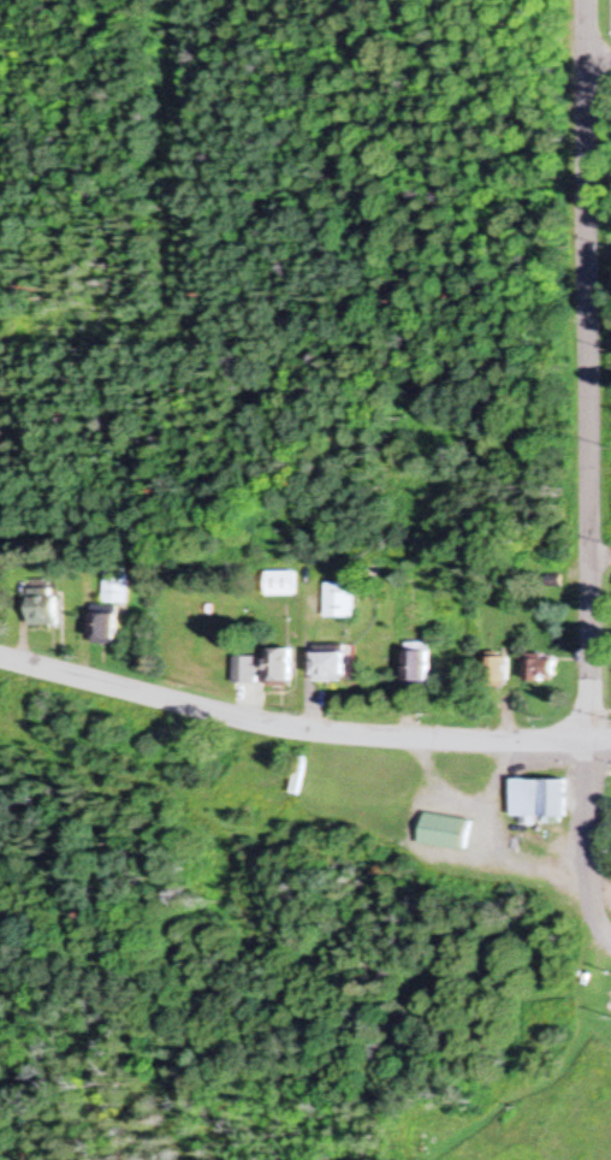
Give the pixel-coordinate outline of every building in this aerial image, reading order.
[(102,606),(127,606),(127,570),(102,570),(102,606)] [(294,572),(264,572),(264,597),(294,597),(294,572)] [(324,584),(324,620),(351,620),(351,584),(324,584)] [(53,628),(53,590),(26,590),(26,628),(53,628)] [(88,646),(112,646),(112,612),(88,612),(88,646)] [(402,686),(424,686),(424,644),(402,644),(402,686)] [(341,645),(310,645),(310,682),(341,682),(341,645)] [(286,683),(286,649),(264,649),(264,658),(231,658),(231,683),(263,683),(263,684),(286,683)] [(486,689),(505,689),(505,657),(486,657),(486,689)] [(524,682),(553,682),(553,660),(524,660),(524,682)] [(563,820),(563,781),(509,781),(509,818),(524,818),(524,820),(563,820)] [(465,850),(470,820),(425,813),(420,843),(465,850)]
